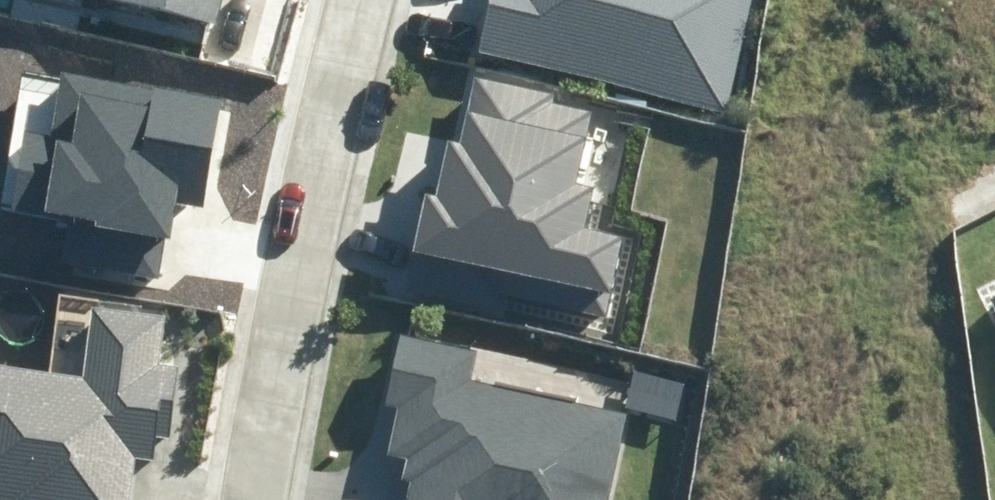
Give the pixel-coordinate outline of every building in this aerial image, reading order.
[(217,20),(221,0),(134,0),(217,20)] [(477,52),(729,111),(755,0),(489,0),(477,52)] [(68,263),(159,277),(164,240),(171,241),(177,204),(208,209),(225,100),(60,74),(50,138),(21,133),(9,209),(74,220),(68,263)] [(604,319),(621,239),(587,231),(597,186),(573,181),(588,112),(552,104),(555,92),(476,75),(461,143),(449,141),(437,195),(429,194),(417,249),(511,269),(504,298),(604,319)] [(986,296),(994,315),(994,292),(986,296)] [(136,459),(153,461),(157,438),(167,440),(178,367),(160,365),(167,319),(93,308),(83,377),(0,365),(0,499),(130,499),(136,459)] [(630,415),(472,379),(478,353),(398,335),(382,404),(396,407),(384,458),(403,462),(399,479),(411,482),(406,499),(610,499),(630,415)] [(627,406),(678,420),(687,388),(636,373),(627,406)]
